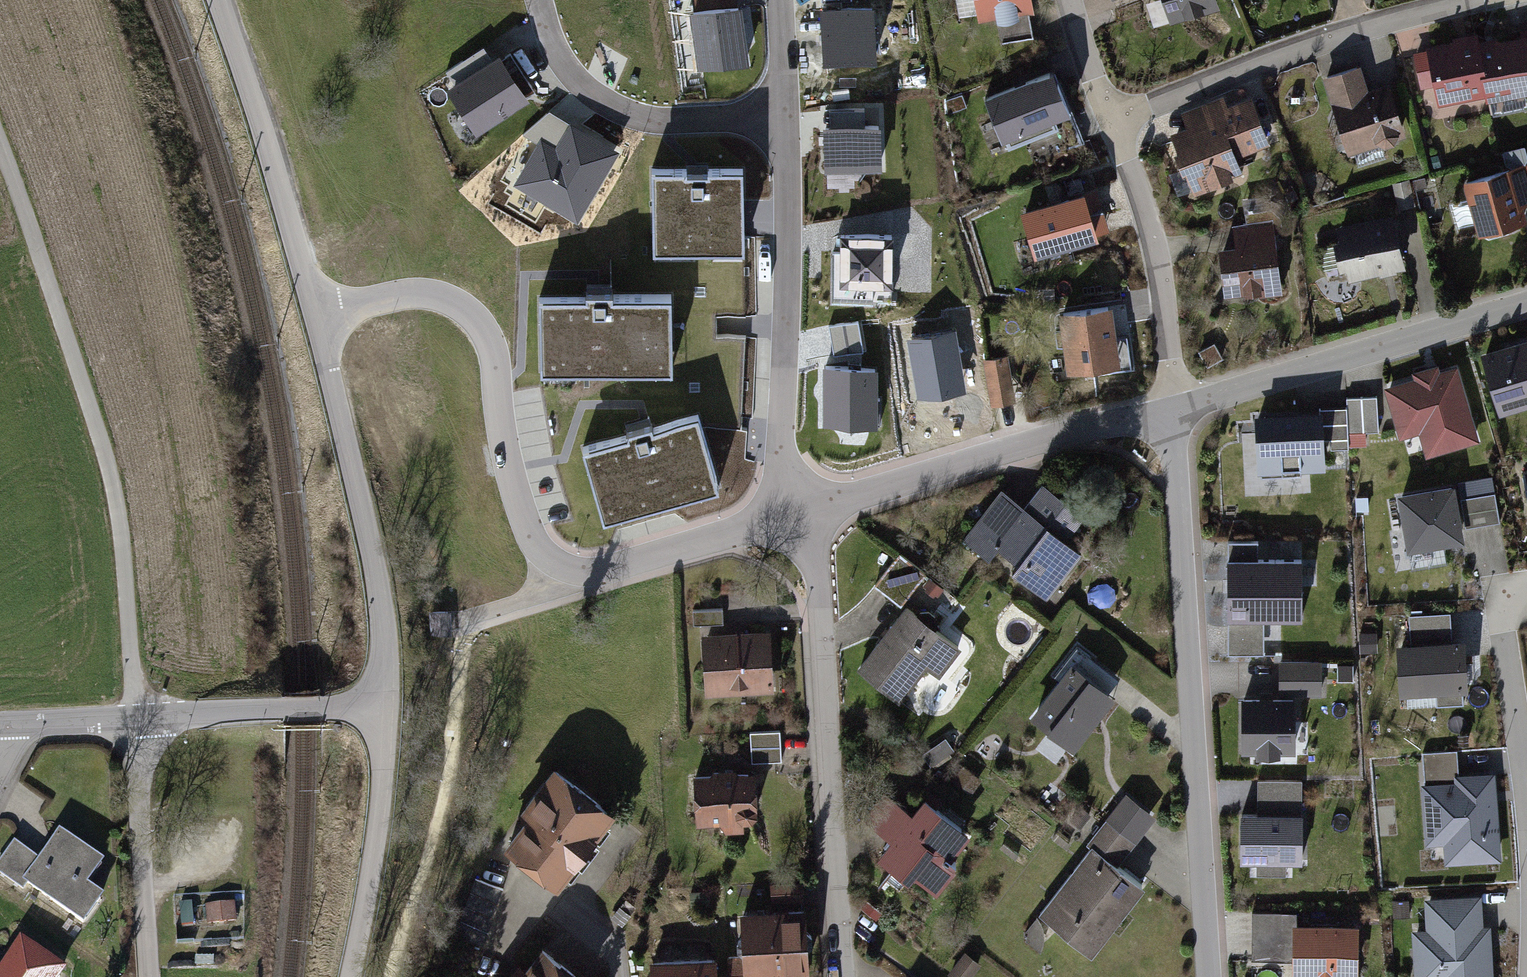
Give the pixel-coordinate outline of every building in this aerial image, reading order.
[(983,12),(1038,5),(1038,0),(982,0),(983,12)] [(1177,20),(1224,5),(1223,0),(1171,0),(1177,20)] [(742,2),(688,10),(697,72),(751,64),(742,2)] [(872,8),(822,11),(825,61),(875,59),(872,8)] [(1477,45),(1487,88),(1490,99),(1526,91),(1526,34),(1477,45)] [(1431,47),(1438,79),(1442,98),(1487,88),(1477,45),(1475,37),(1431,47)] [(1438,79),(1431,47),(1417,50),(1424,82),(1438,79)] [(500,53),(446,89),(477,134),(530,99),(500,53)] [(1366,63),(1331,73),(1352,147),(1409,131),(1396,84),(1374,90),(1366,63)] [(1002,141),(1022,133),(1060,117),(1070,113),(1054,72),(986,100),(1002,141)] [(1192,127),(1179,132),(1200,185),(1246,166),(1240,152),(1273,139),(1257,99),(1232,109),(1224,90),(1184,106),(1192,127)] [(555,146),(570,122),(550,111),(523,134),(538,143),(541,138),(555,146)] [(1073,147),(1060,117),(1022,133),(1034,163),(1073,147)] [(555,146),(541,138),(538,143),(513,185),(577,222),(619,150),(570,122),(555,146)] [(879,126),(826,127),(827,180),(859,180),(870,167),(880,166),(879,126)] [(1472,177),(1486,229),(1526,218),(1526,205),(1526,202),(1526,162),(1472,177)] [(742,170),(653,171),(654,251),(743,250),(742,170)] [(1095,236),(1083,196),(1024,214),(1036,254),(1095,236)] [(1393,215),(1342,225),(1344,238),(1326,241),(1330,260),(1349,256),(1353,274),(1403,263),(1393,215)] [(1242,244),(1224,246),(1228,290),(1285,286),(1279,220),(1241,223),(1242,244)] [(891,286),(893,234),(840,233),(839,285),(891,286)] [(672,296),(539,299),(540,372),(673,370),(672,296)] [(1122,303),(1069,311),(1078,368),(1131,360),(1122,303)] [(1480,349),(1499,412),(1526,404),(1526,335),(1480,349)] [(1014,356),(986,361),(993,406),(1022,401),(1014,356)] [(1455,370),(1388,390),(1401,434),(1421,428),(1428,452),(1476,437),(1455,370)] [(1376,396),(1347,397),(1348,433),(1377,432),(1376,396)] [(1323,409),(1254,413),(1257,470),(1326,466),(1323,409)] [(628,436),(584,449),(604,519),(717,486),(697,415),(654,428),(652,423),(626,431),(628,436)] [(1470,499),(1464,499),(1468,527),(1499,523),(1493,478),(1467,481),(1470,499)] [(1026,510),(1001,491),(966,539),(1049,600),(1085,552),(1070,541),(1089,516),(1045,484),(1026,510)] [(1455,488),(1400,494),(1406,549),(1461,543),(1455,488)] [(1256,539),(1228,539),(1227,652),(1265,653),(1265,615),(1301,616),(1301,555),(1256,554),(1256,539)] [(929,572),(904,553),(880,585),(905,604),(929,572)] [(960,650),(905,609),(861,669),(904,700),(932,664),(944,672),(960,650)] [(1450,610),(1409,612),(1411,640),(1397,641),(1400,690),(1436,687),(1437,702),(1464,700),(1463,687),(1468,688),(1464,635),(1451,636),(1450,610)] [(778,631),(711,631),(711,689),(779,688),(778,631)] [(1120,678),(1076,643),(1053,674),(1064,682),(1038,715),(1071,741),(1120,678)] [(1321,659),(1280,658),(1279,690),(1320,690),(1321,659)] [(1295,693),(1240,694),(1241,750),(1295,749),(1295,693)] [(784,730),(754,730),(754,759),(785,758),(784,730)] [(1504,857),(1498,767),(1461,770),(1460,749),(1423,751),(1428,842),(1446,840),(1447,860),(1504,857)] [(624,815),(560,766),(534,799),(541,805),(513,842),(569,886),(624,815)] [(757,769),(695,773),(699,821),(760,817),(757,769)] [(1302,780),(1259,780),(1259,811),(1240,811),(1240,858),(1256,858),(1255,871),(1287,871),(1287,859),(1302,859),(1302,780)] [(979,835),(932,801),(922,815),(893,794),(873,821),(896,837),(882,856),(914,879),(920,870),(941,886),(979,835)] [(1141,846),(1107,821),(1089,845),(1122,870),(1141,846)] [(43,863),(28,882),(90,926),(110,897),(89,883),(104,862),(64,833),(43,863)] [(43,863),(15,843),(0,864),(0,876),(22,891),(28,882),(43,863)] [(1122,870),(1089,845),(1039,911),(1100,957),(1150,891),(1122,870)] [(476,968),(504,886),(475,876),(447,959),(476,968)] [(809,878),(775,878),(775,897),(809,897),(809,878)] [(1430,934),(1479,932),(1477,897),(1428,899),(1430,934)] [(206,904),(208,923),(236,920),(234,901),(206,904)] [(775,915),(776,976),(808,976),(807,914),(775,915)] [(775,915),(744,915),(746,976),(751,976),(776,976),(775,915)] [(1292,919),(1292,974),(1312,974),(1312,976),(1336,976),(1336,974),(1357,974),(1357,919),(1292,919)] [(1486,931),(1479,932),(1430,934),(1417,935),(1419,976),(1489,976),(1486,931)] [(549,945),(526,975),(514,966),(507,976),(593,976),(549,945)] [(58,975),(19,947),(0,973),(0,976),(57,976),(58,975)] [(970,948),(953,970),(961,976),(976,976),(988,962),(970,948)] [(654,958),(656,976),(740,976),(738,950),(654,958)]
